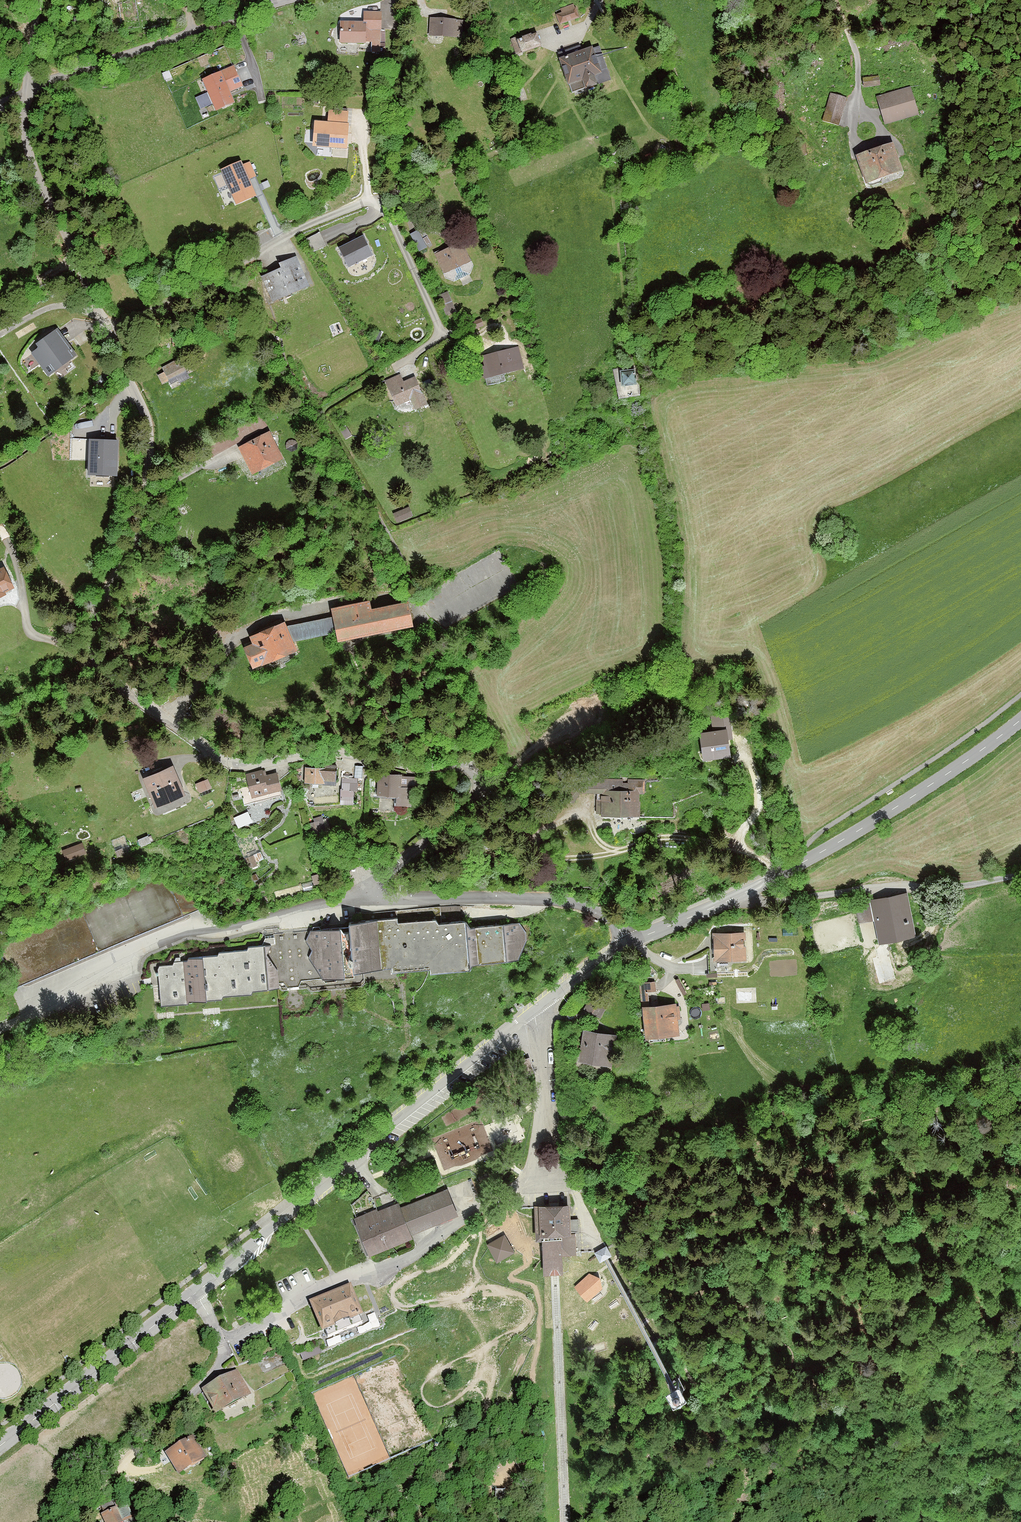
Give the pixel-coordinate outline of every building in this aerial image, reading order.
[(556,10),(560,24),(582,18),(578,4),(556,10)] [(339,21),(338,44),(369,45),(370,27),(381,28),(382,13),(365,12),(364,23),(339,21)] [(429,37),(463,39),(464,21),(430,20),(429,37)] [(536,30),(512,38),(518,54),(541,46),(536,30)] [(600,46),(560,59),(571,93),(611,80),(600,46)] [(201,79),(213,111),(234,103),(230,93),(243,88),(235,66),(201,79)] [(878,96),(888,128),(923,118),(912,85),(878,96)] [(315,122),(313,148),(347,150),(349,112),(329,110),(328,123),(315,122)] [(892,145),(852,159),(864,191),(902,178),(892,145)] [(220,170),(235,206),(257,197),(249,180),(256,177),(250,162),(242,165),(241,162),(220,170)] [(370,257),(363,240),(343,249),(350,265),(370,257)] [(442,263),(451,283),(475,272),(467,252),(442,263)] [(260,278),(270,304),(310,288),(297,258),(278,265),(280,270),(260,278)] [(76,361),(60,337),(39,351),(55,375),(76,361)] [(479,357),(487,383),(527,371),(519,345),(479,357)] [(162,374),(171,390),(190,380),(181,363),(162,374)] [(402,373),(384,381),(398,412),(412,406),(416,414),(431,407),(417,378),(406,383),(402,373)] [(635,374),(621,375),(622,390),(636,389),(635,374)] [(269,433),(239,448),(253,477),(283,462),(269,433)] [(112,478),(113,439),(72,438),(71,461),(80,461),(80,477),(112,478)] [(17,598),(0,567),(0,608),(17,598)] [(370,602),(331,611),(339,645),(414,628),(409,605),(373,612),(370,602)] [(298,653),(285,624),(242,643),(255,673),(298,653)] [(700,734),(703,761),(731,758),(729,741),(733,740),(730,714),(711,716),(713,732),(700,734)] [(144,780),(159,814),(191,800),(176,766),(144,780)] [(246,776),(254,803),(283,795),(275,768),(246,776)] [(338,769),(307,768),(306,787),(337,788),(338,769)] [(342,768),(342,808),(359,808),(359,768),(342,768)] [(402,778),(379,778),(379,800),(398,801),(398,813),(414,813),(414,790),(402,790),(402,778)] [(580,794),(596,794),(596,814),(601,814),(601,817),(641,818),(641,801),(640,801),(640,795),(645,795),(645,780),(579,779),(565,798),(573,804),(580,794)] [(197,784),(201,796),(214,791),(210,780),(197,784)] [(907,892),(871,899),(879,943),(916,936),(907,892)] [(268,948),(272,991),(365,975),(401,973),(478,970),(521,961),(531,941),(531,923),(475,931),(398,923),(354,927),(267,937),(268,948)] [(745,931),(714,932),(715,960),(746,959),(745,931)] [(272,991),(268,948),(160,965),(164,1008),(272,991)] [(613,993),(598,984),(585,1008),(600,1016),(613,993)] [(676,1002),(642,1005),(646,1037),(679,1034),(676,1002)] [(617,1033),(583,1028),(578,1060),(612,1065),(617,1033)] [(399,1202),(355,1220),(369,1255),(413,1237),(412,1234),(458,1215),(448,1188),(401,1207),(399,1202)] [(539,1207),(535,1207),(537,1242),(544,1241),(546,1274),(555,1274),(562,1273),(561,1251),(563,1251),(575,1251),(574,1231),(578,1231),(577,1219),(569,1220),(568,1205),(552,1206),(542,1207),(539,1207)] [(503,1236),(490,1244),(498,1259),(511,1251),(503,1236)] [(601,1250),(595,1254),(600,1263),(606,1260),(612,1257),(606,1247),(601,1250)] [(590,1275),(575,1287),(587,1301),(602,1289),(590,1275)] [(351,1286),(309,1303),(322,1334),(364,1317),(351,1286)] [(240,1375),(204,1392),(218,1423),(255,1406),(240,1375)] [(194,1437),(165,1454),(178,1476),(208,1459),(194,1437)] [(101,1515),(105,1521),(128,1521),(134,1519),(126,1503),(101,1515)]
